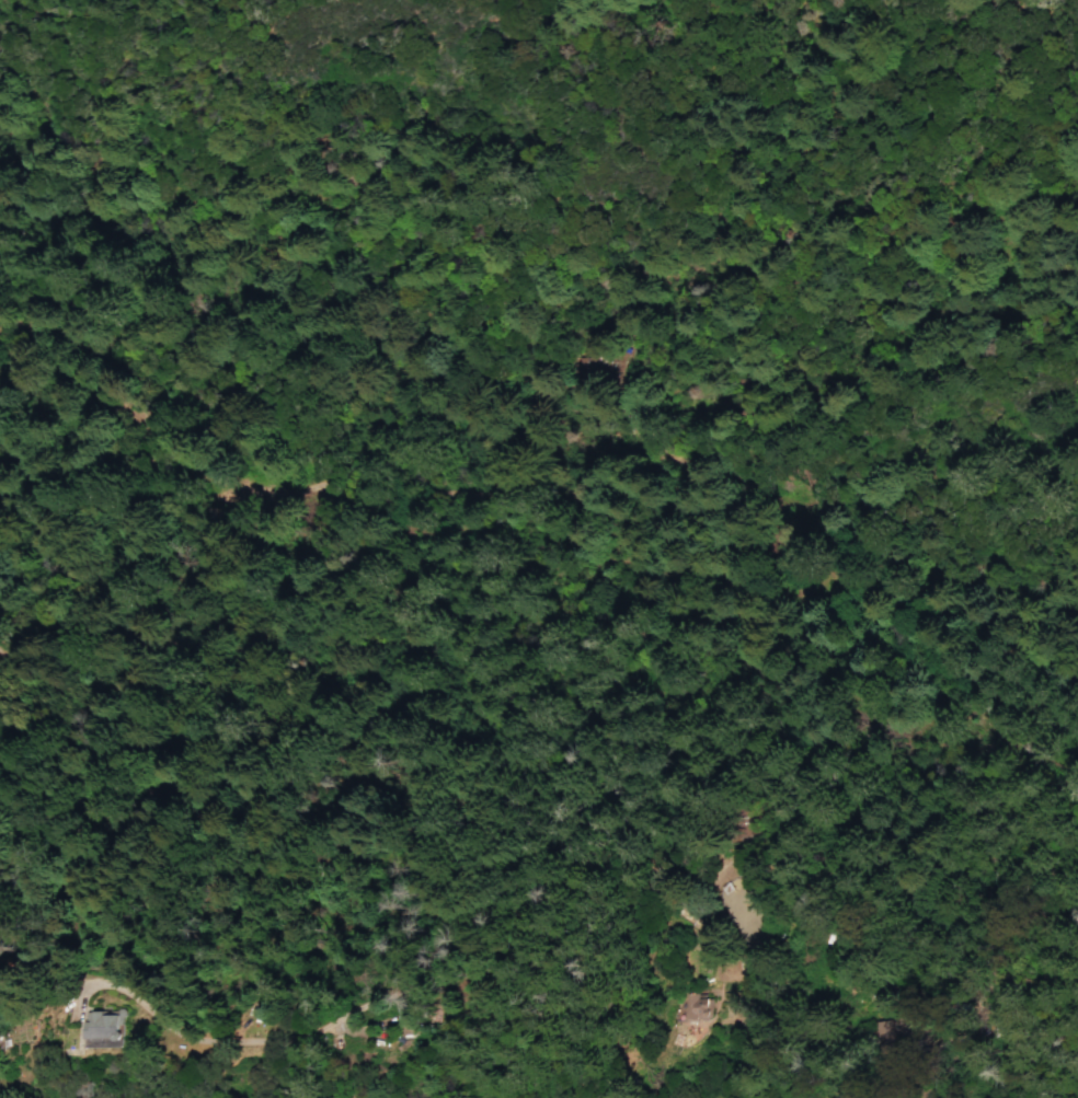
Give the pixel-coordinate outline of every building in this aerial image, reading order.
[(676,991),(678,1020),(701,1020),(706,1015),(706,997),(698,996),(698,992),(689,993),(689,991),(676,991)] [(83,1039),(119,1039),(119,1013),(83,1013),(83,1039)] [(884,1018),(890,1051),(873,1053),(869,1020),(884,1018)]
